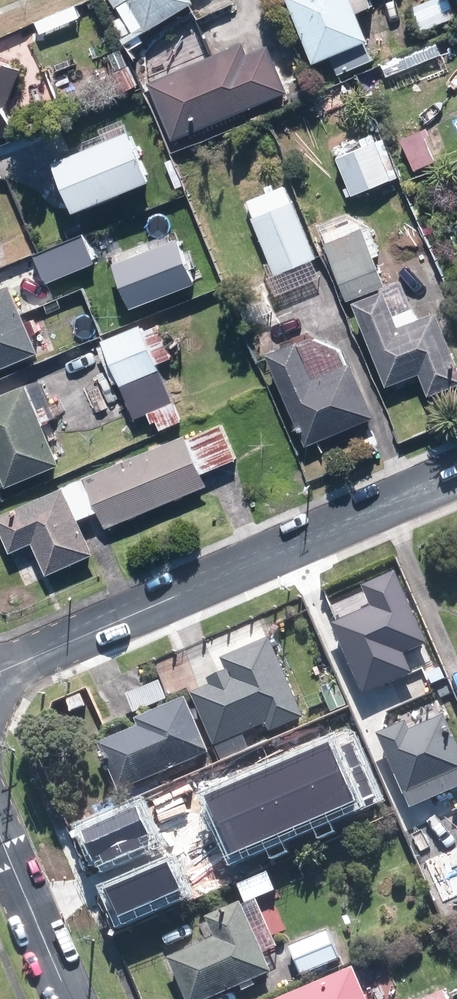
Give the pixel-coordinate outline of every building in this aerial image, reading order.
[(155,26),(198,0),(139,0),(155,26)] [(320,62),(374,40),(357,0),(295,0),(320,62)] [(416,5),(427,31),(456,19),(456,0),(429,0),(416,5)] [(87,16),(81,2),(41,19),(47,33),(87,16)] [(158,77),(181,135),(293,90),(275,44),(253,52),(249,41),(158,77)] [(25,129),(14,101),(27,66),(0,56),(0,139),(25,129)] [(166,175),(144,125),(66,158),(88,209),(166,175)] [(428,127),(406,135),(419,168),(441,160),(428,127)] [(381,140),(344,154),(359,192),(396,177),(381,140)] [(252,199),(281,272),(320,257),(291,184),(252,199)] [(369,226),(330,241),(352,296),(391,281),(369,226)] [(53,280),(103,259),(91,232),(42,253),(46,263),(53,280)] [(205,279),(187,234),(121,260),(138,305),(205,279)] [(18,280),(0,287),(0,369),(47,349),(18,280)] [(363,297),(394,383),(426,371),(434,394),(456,385),(456,342),(446,309),(409,322),(397,285),(363,297)] [(168,366),(148,321),(100,342),(120,387),(168,366)] [(324,331),(277,349),(312,443),(381,417),(359,360),(356,361),(349,342),(324,331)] [(133,418),(173,401),(161,372),(120,389),(133,418)] [(36,379),(0,394),(0,449),(0,450),(14,482),(14,483),(69,461),(36,379)] [(156,424),(160,432),(181,423),(172,404),(147,415),(151,426),(156,424)] [(244,456),(229,422),(196,436),(211,470),(225,464),(244,456)] [(196,436),(194,431),(92,474),(92,475),(106,508),(113,525),(215,481),(211,470),(196,436)] [(0,450),(0,488),(14,482),(0,450)] [(92,475),(72,484),(86,516),(95,512),(106,508),(92,475)] [(72,484),(2,513),(17,549),(40,539),(54,571),(101,551),(86,516),(72,484)] [(332,623),(362,692),(411,670),(403,652),(426,642),(395,570),(361,585),(370,606),(332,623)] [(188,694),(210,747),(263,726),(266,733),(299,720),(266,640),(216,660),(222,673),(213,677),(204,681),(206,687),(188,694)] [(122,698),(129,715),(164,700),(157,683),(122,698)] [(93,746),(112,793),(205,755),(181,699),(130,720),(134,729),(93,746)] [(378,733),(410,807),(456,786),(456,750),(441,714),(408,729),(405,721),(378,733)] [(328,743),(315,749),(340,810),(374,797),(352,743),(332,751),(328,743)] [(340,810),(315,749),(288,761),(313,821),(340,810)] [(313,821),(288,761),(260,773),(285,832),(313,821)] [(285,832),(260,773),(233,785),(258,843),(285,832)] [(258,843),(233,785),(205,796),(230,855),(258,843)] [(148,834),(136,806),(82,831),(94,858),(100,855),(103,862),(141,845),(138,839),(148,834)] [(426,860),(443,902),(456,896),(456,847),(426,860)] [(178,889),(166,862),(106,889),(118,916),(178,889)] [(179,998),(208,998),(267,974),(258,953),(274,946),(254,900),(238,907),(236,904),(199,920),(207,939),(162,959),(179,998)] [(295,971),(296,975),(341,956),(330,930),(285,949),(295,971)] [(347,969),(279,998),(360,998),(347,969)]
